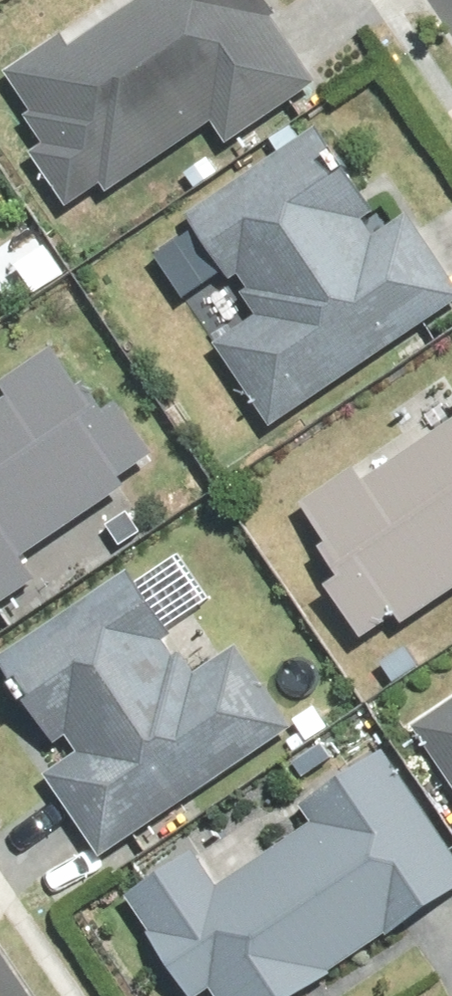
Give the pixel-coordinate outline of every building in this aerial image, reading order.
[(61,32),(1,74),(30,116),(22,120),(38,144),(26,153),(68,213),(207,120),(226,148),(319,85),(262,0),(134,0),(69,44),(61,32)] [(408,211),(364,240),(351,220),(367,210),(315,129),(179,218),(195,244),(170,260),(193,296),(207,287),(237,332),(211,348),(263,427),(451,304),(451,279),(408,211)] [(33,581),(22,564),(154,471),(109,405),(90,418),(41,349),(0,377),(0,604),(33,581)] [(451,586),(451,403),(443,409),(450,419),(355,485),(348,475),(298,509),(316,535),(301,545),(324,578),(309,589),(354,654),(451,586)] [(43,776),(93,854),(286,731),(233,650),(186,679),(124,583),(0,663),(0,675),(44,743),(62,732),(77,755),(43,776)] [(414,729),(451,783),(451,702),(414,729)] [(139,881),(113,898),(176,995),(208,995),(211,994),(212,995),(293,995),(451,894),(451,874),(372,749),(292,801),(309,828),(210,891),(184,852),(139,881)]
